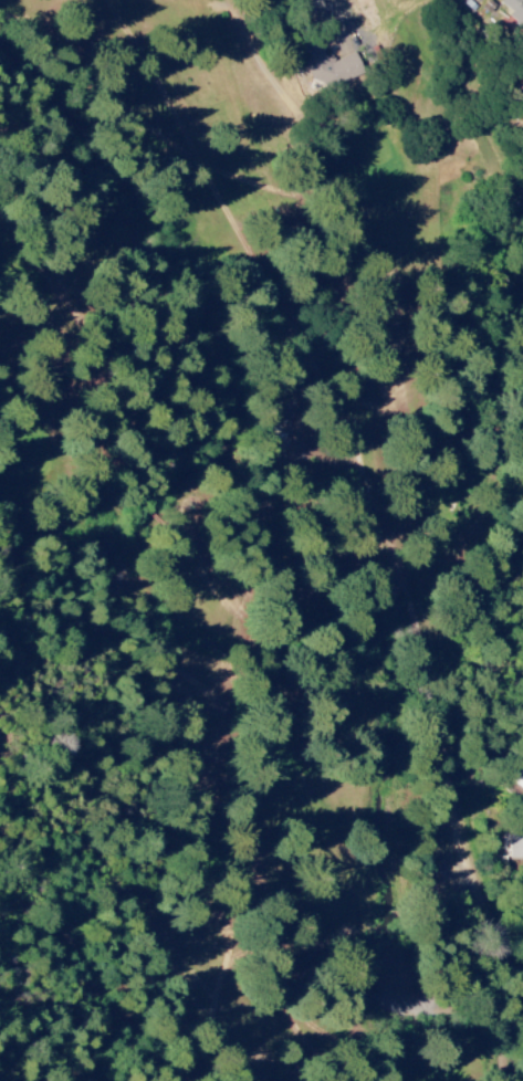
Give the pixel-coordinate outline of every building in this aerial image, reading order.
[(497,7),(522,27),(522,0),(502,0),(497,7)] [(363,74),(355,53),(328,63),(318,37),(298,44),(315,91),(363,74)] [(522,112),(522,87),(512,93),(522,112)] [(507,830),(506,858),(522,859),(522,830),(507,830)]
